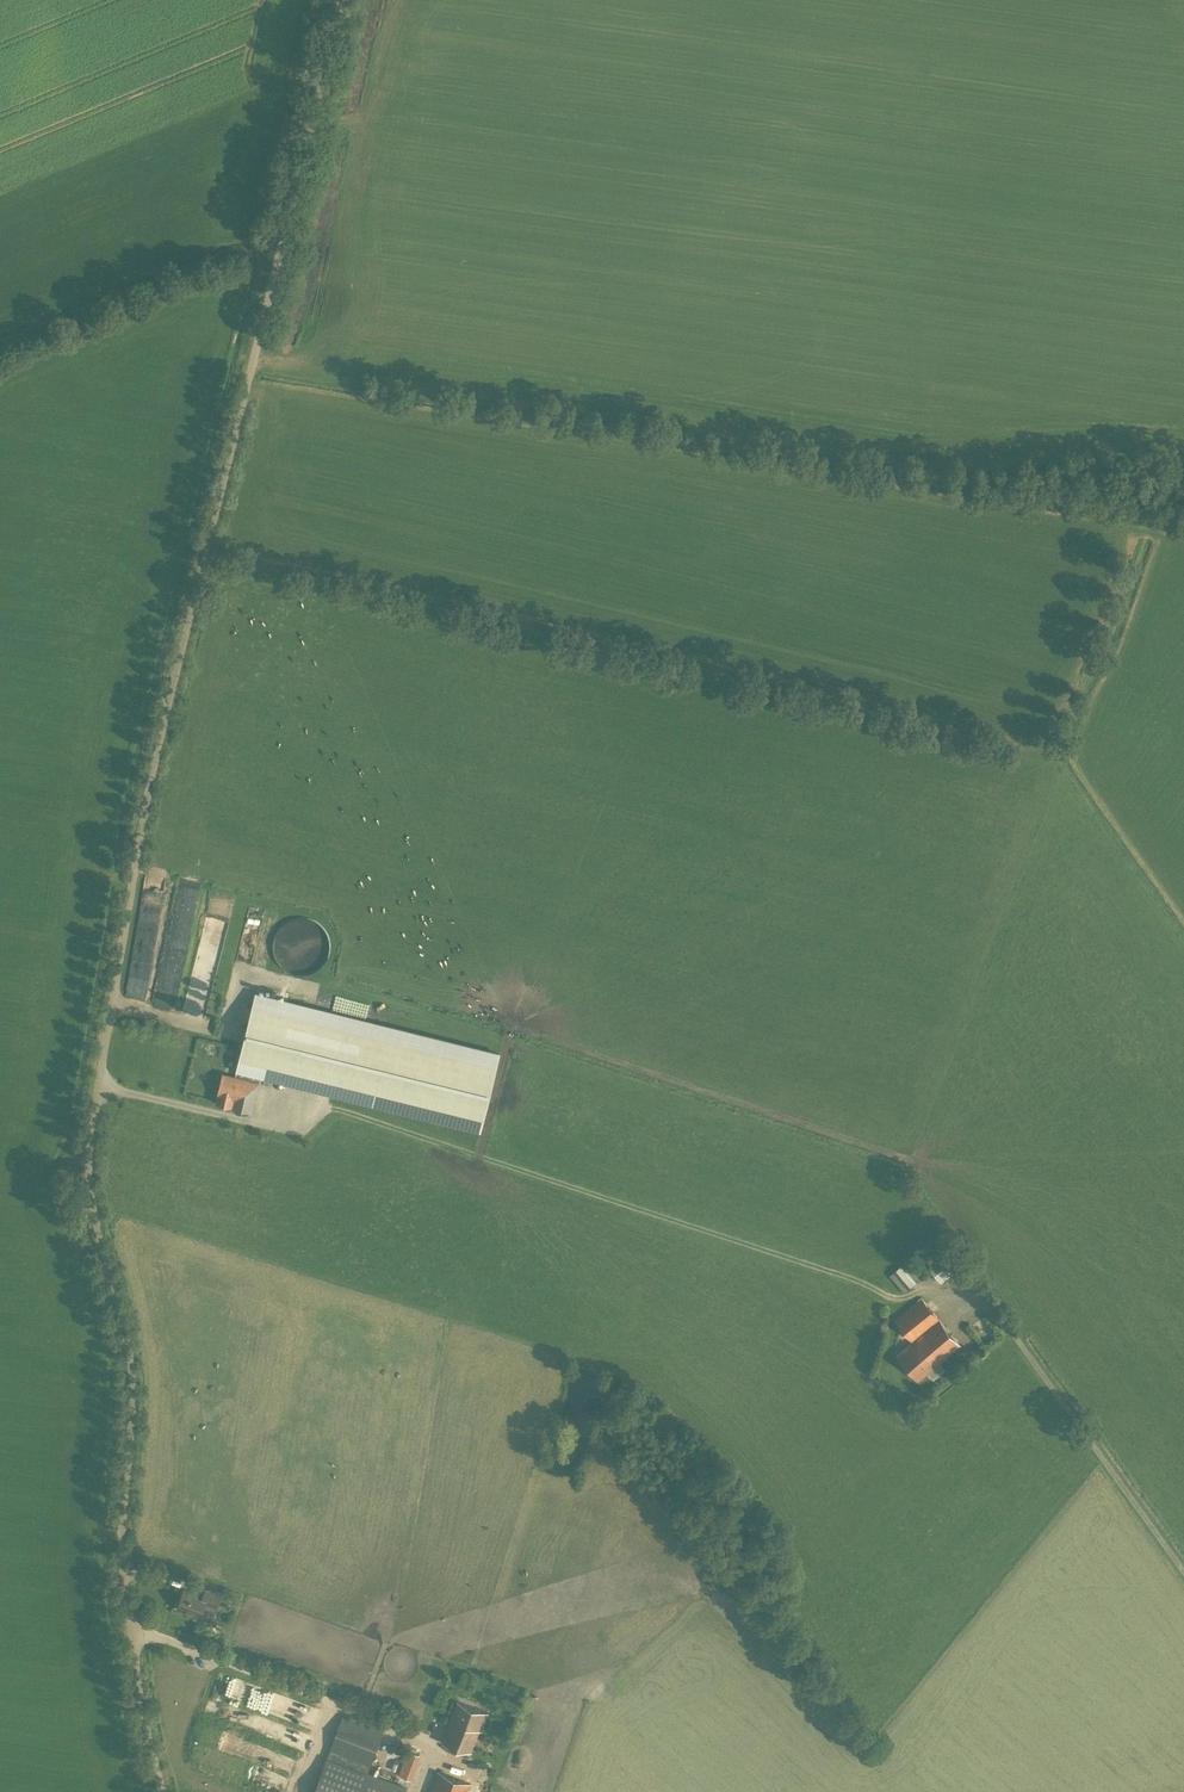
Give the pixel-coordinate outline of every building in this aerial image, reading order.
[(150,916),(160,918),(165,893),(145,889),(140,917),(150,919),(150,916)] [(209,907),(199,959),(221,963),(230,911),(209,907)] [(276,925),(286,966),(332,955),(322,914),(276,925)] [(259,1086),(259,1083),(262,1071),(482,1124),(500,1049),(257,990),(236,1075),(224,1072),(216,1104),(252,1113),(259,1086)] [(319,997),(318,1004),(332,1006),(333,1000),(319,997)] [(890,1275),(904,1292),(919,1280),(904,1263),(890,1275)] [(914,1342),(898,1355),(918,1379),(960,1344),(922,1298),(895,1320),(914,1342)] [(177,1607),(201,1616),(204,1607),(215,1611),(221,1595),(205,1589),(203,1596),(184,1589),(177,1607)] [(482,1730),(488,1713),(458,1701),(443,1741),(471,1752),(480,1729),(482,1730)] [(328,1757),(315,1791),(404,1791),(406,1785),(369,1772),(384,1730),(343,1715),(327,1757),(328,1757)] [(407,1750),(398,1774),(411,1779),(419,1754),(407,1750)] [(472,1783),(438,1771),(430,1791),(468,1791),(472,1783)]
